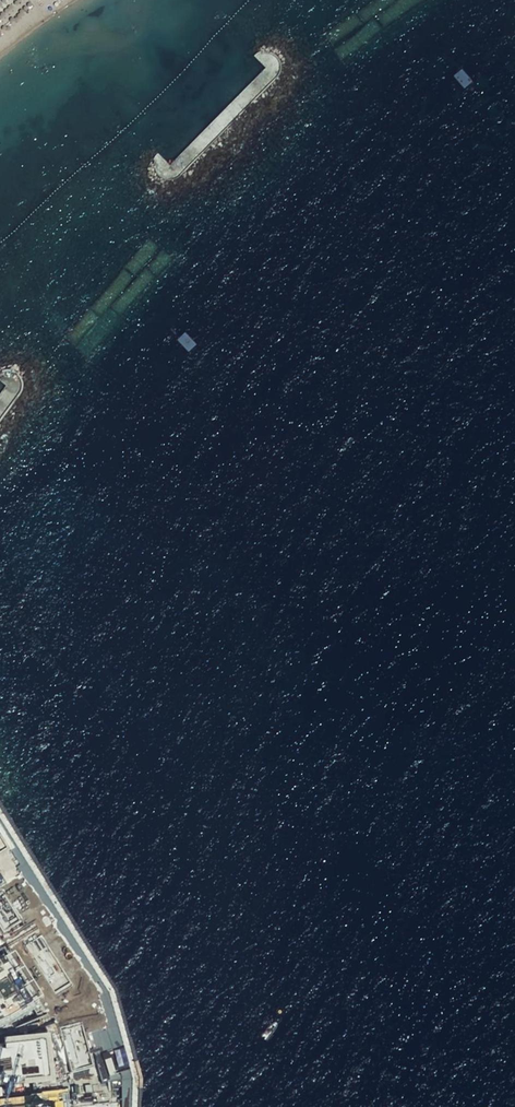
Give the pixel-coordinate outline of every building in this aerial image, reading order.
[(0,960),(0,1022),(7,1020),(35,1001),(7,956),(0,960)] [(95,1073),(115,1070),(108,1027),(89,1030),(95,1073)] [(23,1083),(24,1087),(56,1084),(55,1081),(65,1078),(50,1033),(3,1039),(3,1046),(0,1046),(0,1085),(23,1083)] [(0,1105),(0,1106),(68,1106),(68,1105),(68,1095),(27,1100),(0,1105)]
